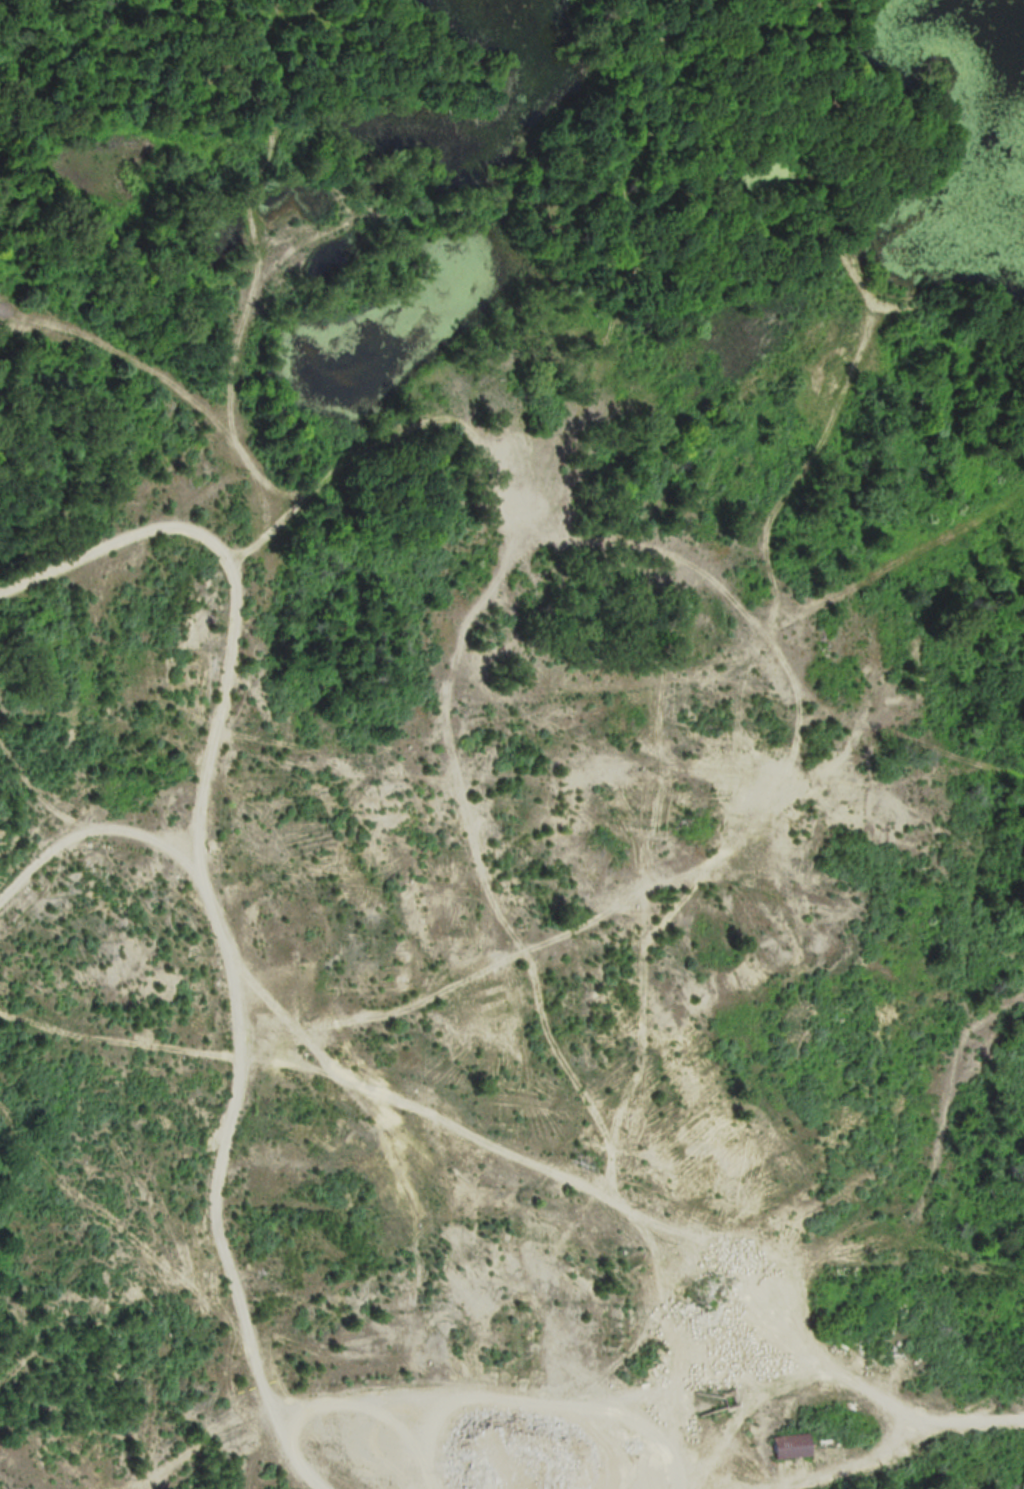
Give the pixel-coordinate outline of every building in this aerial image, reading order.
[(808,1453),(805,1431),(769,1436),(772,1458),(808,1453)]
